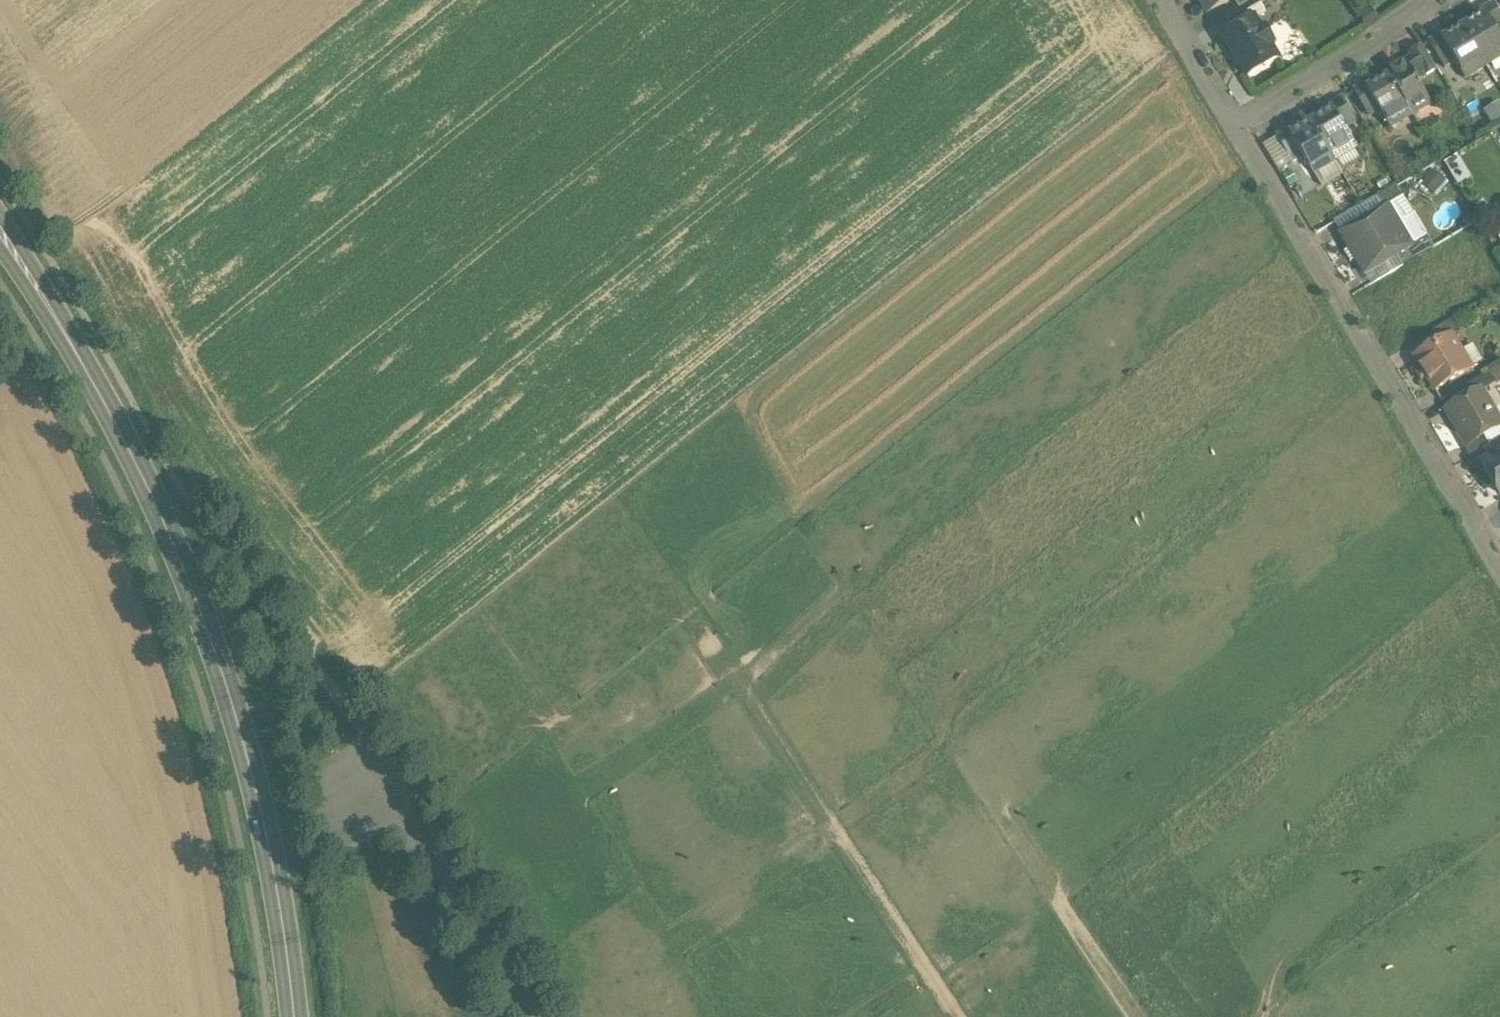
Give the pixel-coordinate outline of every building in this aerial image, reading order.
[(1209,15),(1235,0),(1200,0),(1209,15)] [(1234,0),(1240,11),(1258,1),(1259,0),(1235,0),(1234,0)] [(1240,11),(1227,19),(1235,32),(1255,20),(1255,22),(1266,15),(1258,1),(1240,11)] [(1495,6),(1483,12),(1486,17),(1487,17),(1499,38),(1499,14),(1495,6)] [(1487,17),(1486,17),(1465,30),(1488,68),(1499,60),(1499,38),(1487,17)] [(1235,32),(1224,39),(1248,80),(1279,61),(1271,48),(1275,46),(1266,32),(1263,34),(1255,22),(1255,20),(1235,32)] [(1465,30),(1465,29),(1444,41),(1443,42),(1456,64),(1466,80),(1488,68),(1465,30)] [(1456,64),(1443,42),(1444,41),(1442,37),(1430,44),(1446,70),(1456,64)] [(1438,71),(1424,48),(1411,55),(1414,59),(1407,64),(1417,81),(1424,77),(1425,78),(1438,71)] [(1407,64),(1388,75),(1390,78),(1413,116),(1431,105),(1417,81),(1407,64)] [(1369,91),(1368,92),(1379,111),(1390,130),(1413,116),(1390,78),(1369,91)] [(1369,91),(1366,86),(1354,94),(1368,117),(1379,111),(1368,92),(1369,91)] [(1356,123),(1342,100),(1330,107),(1334,113),(1335,112),(1346,130),(1356,123)] [(1334,113),(1313,125),(1336,163),(1358,150),(1346,130),(1335,112),(1334,113)] [(1292,137),(1291,138),(1304,159),(1314,176),(1336,163),(1313,125),(1292,137)] [(1304,159),(1291,138),(1292,137),(1290,133),(1277,140),(1293,166),(1304,159)] [(1459,186),(1472,178),(1458,156),(1445,164),(1459,186)] [(1398,189),(1378,201),(1384,212),(1389,209),(1390,210),(1405,201),(1405,200),(1398,189)] [(1428,239),(1405,201),(1390,210),(1412,248),(1428,239)] [(1384,212),(1342,237),(1366,277),(1398,258),(1413,249),(1412,248),(1390,210),(1389,209),(1384,212)] [(1428,239),(1412,248),(1413,249),(1398,258),(1404,269),(1435,250),(1428,239)] [(1452,322),(1422,341),(1429,353),(1452,340),(1453,341),(1461,336),(1452,322)] [(1429,353),(1416,361),(1436,394),(1472,373),(1453,341),(1452,340),(1429,353)] [(1490,375),(1459,393),(1465,403),(1482,393),(1483,394),(1497,386),(1490,375)] [(1465,403),(1448,414),(1468,448),(1469,448),(1484,439),(1497,431),(1490,419),(1496,415),(1483,394),(1482,393),(1465,403)] [(1484,439),(1469,448),(1468,448),(1465,450),(1471,460),(1485,452),(1490,449),(1484,439)] [(1485,452),(1491,462),(1499,457),(1499,443),(1490,449),(1485,452)] [(1491,462),(1483,467),(1499,495),(1499,457),(1491,462)]
